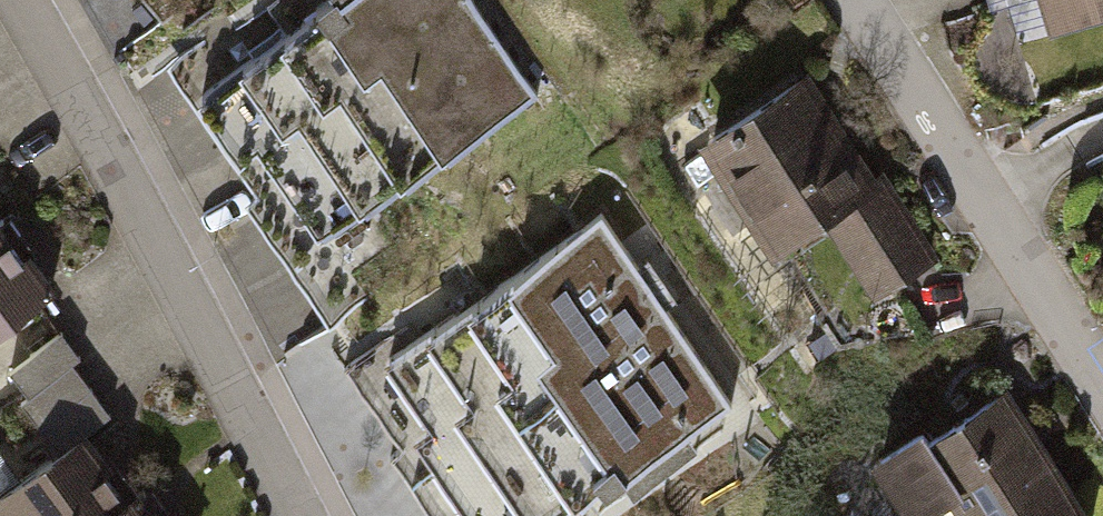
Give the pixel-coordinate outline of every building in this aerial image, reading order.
[(439,0),(361,0),(199,112),(305,269),(517,120),(439,0)] [(1049,17),(1102,1),(1102,0),(1044,0),(1049,17)] [(815,85),(710,152),(780,262),(832,229),(878,301),(931,268),(815,85)] [(348,369),(402,447),(393,460),(432,515),(562,515),(726,402),(600,220),(420,344),(408,328),(348,369)] [(54,293),(5,223),(0,226),(0,331),(54,293)] [(63,334),(11,371),(31,399),(25,403),(59,451),(110,415),(74,364),(81,359),(63,334)] [(868,467),(898,515),(942,515),(961,504),(968,515),(1089,515),(1005,382),(868,467)] [(0,498),(0,515),(124,515),(136,508),(86,437),(60,456),(0,498)] [(149,499),(136,508),(124,515),(161,515),(149,499)]
